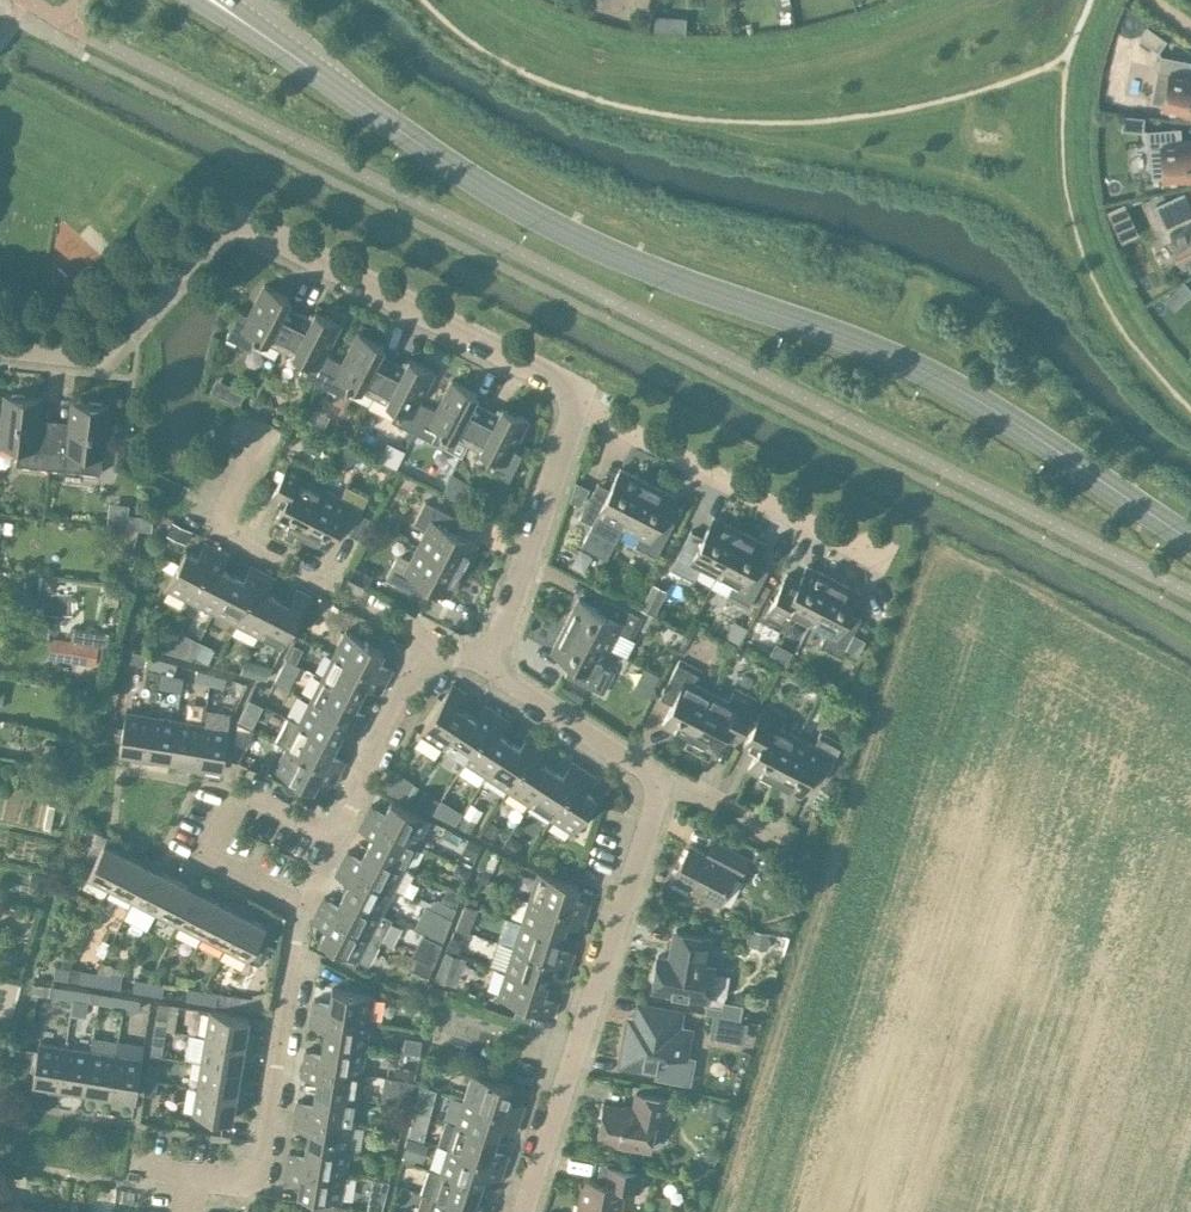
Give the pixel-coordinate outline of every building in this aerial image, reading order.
[(1147,24),(1138,36),(1158,50),(1167,38),(1147,24)] [(1188,75),(1190,61),(1162,55),(1158,73),(1153,98),(1153,99),(1154,100),(1154,99),(1164,101),(1163,105),(1190,110),(1190,76),(1188,75)] [(1124,114),(1123,126),(1142,128),(1143,116),(1124,114)] [(1181,142),(1180,127),(1150,130),(1153,175),(1165,174),(1165,177),(1190,175),(1190,141),(1181,142)] [(1183,192),(1156,205),(1169,232),(1174,230),(1187,259),(1189,258),(1190,262),(1190,209),(1183,192)] [(1125,201),(1107,209),(1115,226),(1133,218),(1131,213),(1125,201)] [(281,347),(298,312),(286,306),(290,297),(264,284),(249,314),(240,309),(227,335),(251,347),(257,334),(281,347)] [(311,319),(298,312),(281,347),(305,359),(298,371),(321,383),(335,357),(326,353),(341,323),(316,310),(311,319)] [(375,394),(392,360),(379,353),(384,345),(358,332),(343,361),(335,357),(321,383),(345,395),(351,382),(375,394)] [(405,366),(392,360),(375,394),(399,406),(392,419),(415,431),(428,405),(420,400),(435,371),(409,358),(405,366)] [(218,379),(215,392),(247,400),(251,387),(218,379)] [(469,441),(486,408),(473,401),(477,392),(452,379),(437,409),(428,405),(415,431),(439,442),(445,430),(469,441)] [(54,428),(40,426),(43,397),(5,393),(0,438),(0,443),(19,445),(17,463),(50,467),(54,428)] [(101,473),(104,454),(105,454),(110,405),(72,401),(69,429),(54,428),(50,467),(101,473)] [(499,414),(486,408),(469,441),(492,453),(486,466),(510,479),(523,453),(514,448),(529,418),(503,405),(499,414)] [(301,534),(324,488),(307,480),(314,467),(292,456),(270,500),(282,506),(275,520),(301,534)] [(617,539),(624,526),(647,481),(621,468),(607,494),(595,488),(579,519),(617,539)] [(673,495),(647,481),(624,526),(641,535),(634,548),(655,559),(671,528),(659,521),(673,495)] [(369,495),(347,484),(341,497),(324,488),(301,534),(327,547),(341,520),(353,526),(369,495)] [(450,527),(457,515),(426,499),(415,521),(428,527),(419,544),(464,567),(477,541),(450,527)] [(152,529),(153,516),(128,513),(127,526),(152,529)] [(717,574),(740,529),(714,516),(700,543),(688,536),(672,567),(694,578),(700,566),(717,574)] [(187,526),(181,523),(172,519),(166,529),(182,537),(187,526)] [(766,543),(740,529),(717,574),(734,583),(727,596),(749,607),(765,576),(752,570),(766,543)] [(191,599),(217,547),(205,541),(198,555),(187,549),(167,587),(191,599)] [(450,594),(464,567),(419,544),(411,562),(397,555),(386,577),(417,593),(424,580),(450,594)] [(214,611),(233,573),(222,567),(230,553),(217,547),(191,599),(214,611)] [(237,623),(263,570),(251,564),(244,578),(233,573),(214,611),(237,623)] [(810,623),(833,578),(807,564),(800,579),(787,573),(765,616),(787,627),(793,614),(810,623)] [(260,634),(279,596),(268,591),(275,576),(263,570),(237,623),(260,634)] [(860,591),(833,578),(810,623),(827,631),(820,644),(842,655),(845,649),(853,634),(858,624),(846,618),(860,591)] [(666,591),(653,584),(640,609),(653,616),(666,591)] [(283,647),(310,594),(297,588),(290,602),(279,596),(260,634),(283,647)] [(605,612),(579,598),(565,624),(610,648),(619,631),(632,637),(643,616),(612,600),(605,612)] [(602,664),(610,648),(565,624),(552,650),(579,664),(572,677),(603,693),(614,671),(602,664)] [(171,646),(211,661),(218,643),(178,628),(171,646)] [(379,660),(385,648),(346,629),(334,653),(387,679),(393,667),(379,660)] [(865,640),(853,634),(845,649),(857,655),(865,640)] [(98,663),(101,643),(55,636),(52,656),(98,663)] [(387,679),(334,653),(322,676),(361,695),(366,684),(380,691),(387,679)] [(160,668),(163,658),(148,654),(145,664),(160,668)] [(174,672),(177,662),(163,658),(160,668),(174,672)] [(688,736),(712,691),(695,683),(701,670),(680,659),(664,690),(676,696),(662,723),(688,736)] [(645,666),(640,691),(657,695),(662,670),(645,666)] [(209,683),(213,672),(198,667),(194,679),(209,683)] [(224,687),(228,676),(213,672),(209,683),(224,687)] [(361,695),(322,676),(311,699),(363,726),(369,713),(355,706),(361,695)] [(443,747),(467,711),(456,704),(465,691),(453,683),(421,732),(443,747)] [(728,700),(712,691),(688,736),(714,750),(722,736),(734,743),(757,699),(735,688),(728,700)] [(363,726),(311,699),(299,722),(337,741),(343,730),(357,737),(363,726)] [(774,781),(797,736),(781,727),(787,714),(766,703),(743,747),(756,753),(748,767),(774,781)] [(465,761),(497,712),(486,704),(477,717),(467,711),(443,747),(465,761)] [(145,760),(152,715),(126,710),(120,748),(136,751),(135,758),(145,760)] [(486,775),(510,739),(499,732),(508,719),(497,712),(465,761),(486,775)] [(172,757),(178,719),(152,715),(145,760),(155,761),(156,755),(172,757)] [(332,752),(337,741),(299,722),(290,717),(278,739),(287,744),(340,771),(346,759),(332,752)] [(196,768),(203,723),(178,719),(172,757),(187,760),(186,766),(196,768)] [(223,766),(230,727),(203,723),(196,768),(206,770),(207,763),(223,766)] [(508,789),(540,740),(529,732),(520,746),(510,739),(486,775),(508,789)] [(814,745),(797,736),(774,781),(800,794),(814,768),(826,774),(842,743),(821,732),(814,745)] [(530,803),(553,767),(543,760),(551,747),(540,740),(508,789),(530,803)] [(340,771),(287,744),(275,768),(314,788),(320,776),(334,783),(340,771)] [(551,817),(583,768),(572,760),(563,774),(553,767),(530,803),(551,817)] [(419,784),(394,767),(382,786),(408,799),(419,784)] [(595,775),(583,768),(551,817),(574,831),(597,796),(586,788),(595,775)] [(418,842),(430,819),(392,799),(386,811),(372,804),(365,816),(418,842)] [(406,865),(418,842),(365,816),(359,828),(373,835),(368,846),(406,865)] [(110,888),(128,854),(114,846),(117,840),(107,836),(87,876),(110,888)] [(749,857),(719,842),(712,855),(690,843),(673,876),(719,901),(734,872),(740,875),(749,857)] [(406,865),(368,846),(362,857),(348,850),(342,861),(394,888),(406,865)] [(133,900),(154,859),(145,855),(142,861),(128,854),(110,888),(133,900)] [(156,912),(174,877),(160,870),(163,864),(154,859),(133,900),(156,912)] [(394,888),(342,861),(336,874),(350,881),(344,892),(382,911),(394,888)] [(575,896),(579,884),(538,870),(530,896),(586,914),(590,901),(575,896)] [(179,923),(200,883),(191,878),(188,884),(174,877),(156,912),(179,923)] [(202,935),(220,901),(206,893),(209,887),(200,883),(179,923),(202,935)] [(382,911),(344,892),(339,903),(325,895),(319,907),(381,939),(393,917),(382,912),(382,911)] [(582,927),(586,914),(530,896),(522,920),(563,933),(567,922),(582,927)] [(225,947),(246,906),(237,902),(234,908),(220,901),(202,935),(225,947)] [(474,930),(481,905),(466,901),(460,926),(474,930)] [(255,911),(246,906),(225,947),(249,959),(266,924),(252,917),(255,911)] [(381,939),(319,907),(312,919),(327,927),(320,938),(358,958),(359,957),(366,961),(371,960),(381,939)] [(442,941),(452,917),(437,910),(425,933),(442,941)] [(559,945),(563,933),(522,920),(514,945),(570,963),(574,950),(559,945)] [(703,963),(708,935),(677,929),(672,957),(658,955),(654,979),(670,982),(669,990),(709,998),(715,965),(703,963)] [(433,965),(441,943),(423,934),(412,955),(433,965)] [(570,963),(514,945),(506,969),(547,982),(551,971),(566,976),(570,963)] [(446,972),(463,979),(471,958),(454,951),(446,972)] [(69,979),(71,968),(56,965),(54,976),(69,979)] [(543,994),(547,982),(506,969),(498,995),(554,1013),(558,999),(543,994)] [(94,983),(96,972),(81,970),(80,980),(94,983)] [(109,985),(111,974),(96,972),(94,983),(109,985)] [(148,992),(150,981),(135,978),(133,989),(148,992)] [(163,994),(165,983),(150,981),(148,992),(163,994)] [(71,997),(73,986),(58,984),(56,995),(71,997)] [(86,1000),(88,989),(73,986),(71,997),(86,1000)] [(186,998),(201,1000),(203,988),(188,986),(186,998)] [(370,1020),(375,994),(332,987),(330,1000),(315,998),(312,1011),(370,1020)] [(228,1004),(230,992),(203,988),(201,1000),(228,1004)] [(122,1006),(124,995),(109,992),(107,1003),(122,1006)] [(243,1007),(245,995),(230,992),(228,1004),(243,1007)] [(137,1008),(139,997),(124,995),(122,1006),(137,1008)] [(270,1007),(271,999),(245,995),(243,1007),(265,1010),(270,1007)] [(627,1026),(621,1058),(643,1063),(642,1068),(658,1071),(657,1075),(687,1080),(692,1057),(687,1056),(692,1028),(680,1025),(683,1010),(638,1002),(633,1027),(627,1026)] [(246,1032),(249,1015),(211,1009),(206,1035),(251,1043),(253,1033),(246,1032)] [(366,1046),(370,1020),(312,1011),(310,1024),(326,1027),(324,1039),(366,1046)] [(168,1014),(157,1013),(155,1027),(166,1029),(168,1014)] [(163,1044),(166,1029),(155,1027),(152,1042),(163,1044)] [(250,1053),(251,1043),(206,1035),(202,1061),(241,1067),(243,1051),(250,1053)] [(362,1071),(366,1046),(324,1039),(322,1051),(306,1048),(304,1062),(362,1071)] [(58,1090),(66,1045),(39,1041),(33,1079),(49,1082),(48,1089),(58,1090)] [(85,1088),(91,1050),(66,1045),(58,1090),(68,1092),(69,1085),(85,1088)] [(109,1099),(117,1054),(91,1050),(85,1088),(100,1090),(99,1097),(109,1099)] [(136,1096),(143,1058),(117,1054),(109,1099),(119,1100),(120,1094),(136,1096)] [(238,1083),(241,1067),(202,1061),(198,1086),(243,1094),(245,1084),(238,1083)] [(358,1097),(362,1071),(304,1062),(302,1075),(318,1078),(316,1090),(358,1097)] [(161,1065),(149,1063),(147,1078),(159,1080),(161,1065)] [(510,1098),(514,1085),(473,1072),(465,1097),(520,1115),(525,1103),(510,1098)] [(156,1095),(159,1080),(147,1078),(144,1093),(156,1095)] [(241,1103),(243,1094),(198,1086),(194,1112),(232,1119),(235,1102),(241,1103)] [(354,1122),(358,1097),(316,1090),(314,1102),(298,1099),(296,1113),(354,1122)] [(664,1119),(668,1098),(637,1092),(634,1108),(605,1103),(598,1138),(650,1148),(656,1118),(664,1119)] [(520,1115),(465,1097),(457,1122),(497,1135),(501,1123),(516,1128),(520,1115)] [(350,1148),(354,1122),(296,1113),(294,1126),(309,1129),(307,1141),(350,1148)] [(493,1147),(497,1135),(457,1122),(449,1146),(504,1164),(509,1152),(493,1147)] [(418,1160),(423,1142),(408,1137),(403,1155),(418,1160)] [(345,1173),(350,1148),(307,1141),(305,1153),(290,1150),(287,1163),(345,1173)] [(500,1177),(504,1164),(449,1146),(441,1171),(481,1184),(485,1172),(500,1177)] [(341,1199),(345,1173),(287,1163),(285,1177),(301,1179),(299,1192),(341,1199)] [(643,1171),(608,1165),(605,1181),(583,1177),(577,1211),(620,1211),(625,1186),(640,1189),(643,1171)] [(481,1184),(441,1171),(430,1167),(422,1191),(433,1195),(485,1211),(489,1211),(493,1201),(477,1196),(481,1184)] [(386,1194),(389,1180),(373,1177),(370,1191),(386,1194)] [(433,1195),(427,1211),(485,1211),(433,1195)] [(15,1206),(0,1203),(0,1211),(14,1211),(15,1206)] [(312,1203),(310,1211),(346,1211),(346,1208),(312,1203)]
